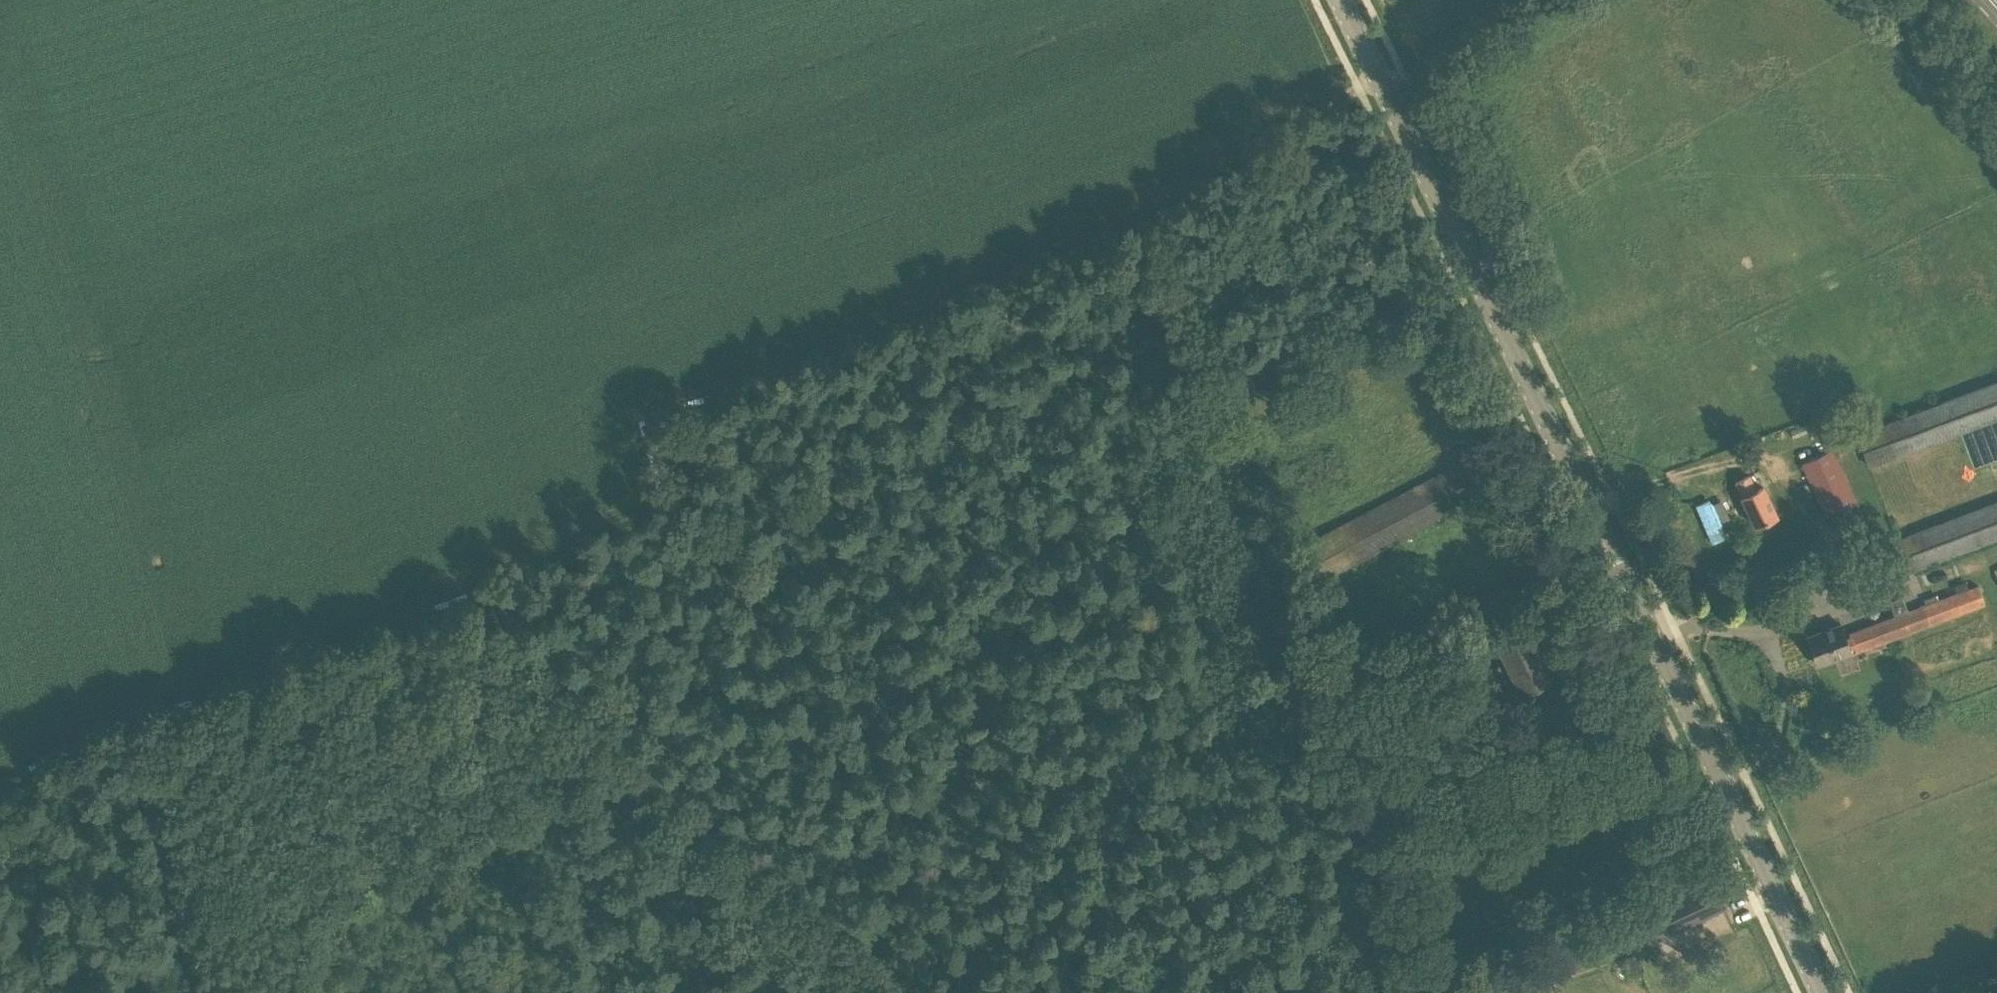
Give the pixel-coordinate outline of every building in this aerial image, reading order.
[(1859,433),(1871,465),(1996,418),(1996,382),(1859,433)] [(1830,450),(1802,463),(1828,517),(1856,504),(1830,450)] [(1494,490),(1476,454),(1298,548),(1317,584),(1494,490)] [(1751,475),(1736,482),(1756,525),(1778,515),(1763,486),(1758,489),(1751,475)] [(1898,539),(1910,572),(1996,539),(1996,503),(1898,539)] [(1986,603),(1980,586),(1970,590),(1967,581),(1954,586),(1958,594),(1910,612),(1904,596),(1890,601),(1896,617),(1851,634),(1852,637),(1847,639),(1842,624),(1808,636),(1818,665),(1852,652),(1986,603)] [(1531,630),(1498,646),(1521,693),(1554,677),(1531,630)] [(1667,869),(1657,874),(1663,887),(1673,882),(1667,869)] [(1728,905),(1715,878),(1646,911),(1659,938),(1728,905)]
